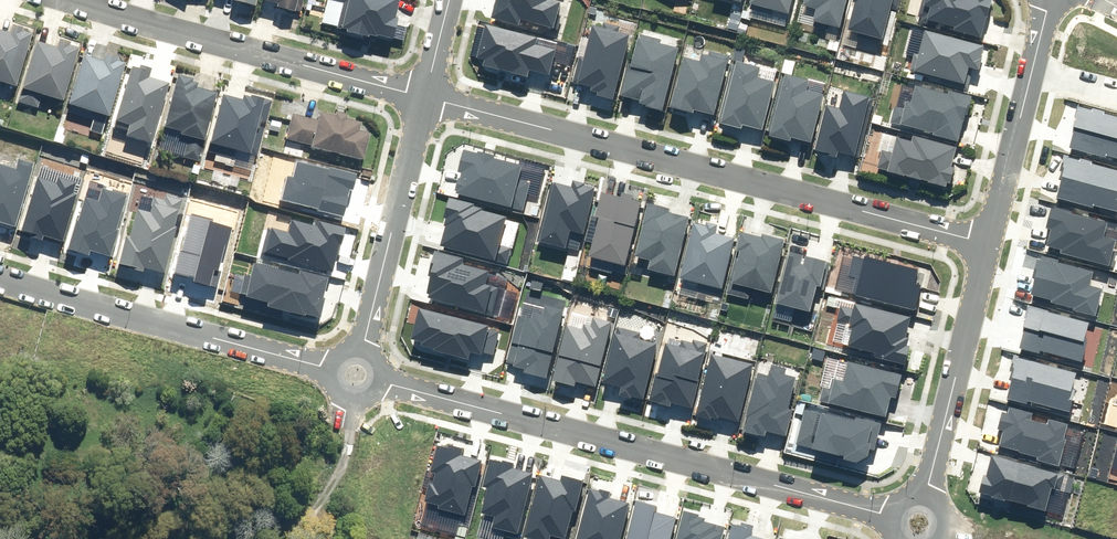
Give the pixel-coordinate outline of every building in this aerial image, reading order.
[(254,0),(232,0),(230,6),(251,12),(254,0)] [(298,21),(304,0),(259,0),(259,3),(273,7),(272,13),(298,21)] [(390,44),(399,0),(333,0),(341,2),(335,31),(346,34),(345,36),(366,41),(366,39),(390,44)] [(22,30),(7,25),(5,33),(0,31),(0,87),(13,91),(29,36),(20,34),(22,30)] [(67,51),(69,44),(50,38),(47,46),(31,41),(17,90),(19,91),(16,102),(36,109),(40,97),(60,103),(75,53),(67,51)] [(114,65),(116,58),(95,52),(92,61),(79,57),(64,108),(69,110),(68,113),(90,120),(91,115),(106,120),(122,67),(114,65)] [(185,141),(179,159),(196,164),(216,97),(195,91),(197,82),(173,75),(157,128),(173,133),(172,137),(185,141)] [(248,158),(265,103),(239,95),(237,102),(221,97),(205,152),(234,161),(236,155),(248,158)] [(308,149),(360,164),(368,135),(356,132),(358,125),(317,114),(314,122),(290,115),(283,138),(309,146),(308,149)]
